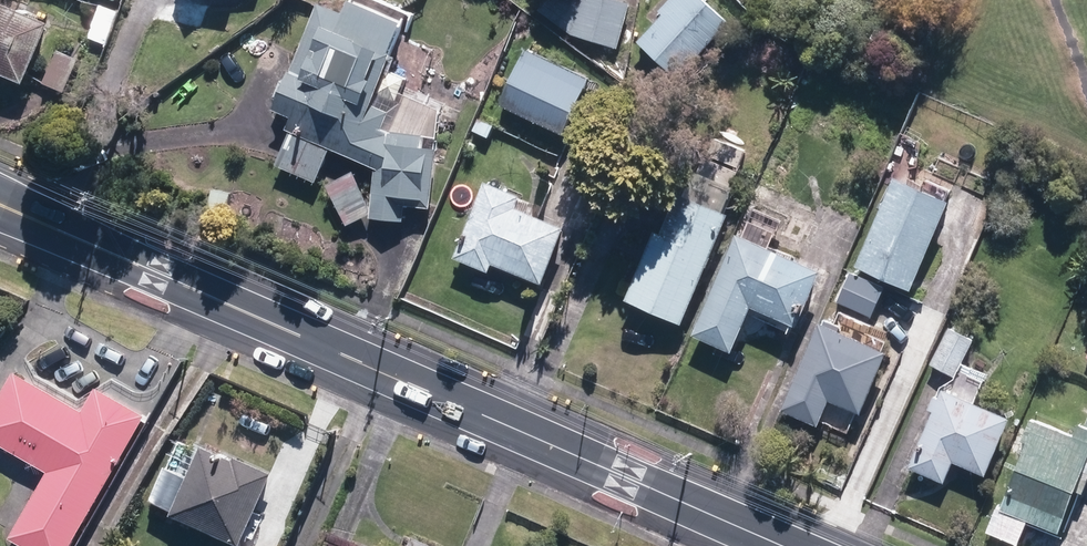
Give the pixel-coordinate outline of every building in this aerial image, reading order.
[(539,11),(571,35),(619,49),(631,4),(617,0),(548,0),(539,11)] [(734,23),(707,0),(674,0),(637,41),(683,81),(734,23)] [(762,9),(774,0),(754,0),(762,9)] [(401,131),(390,127),(409,79),(389,71),(396,54),(391,53),(403,22),(352,3),(349,12),(321,1),(279,111),(296,118),(278,166),(319,181),(331,150),(369,164),(326,185),(347,227),(369,213),(373,219),(405,221),(393,197),(433,201),(436,149),(424,148),(425,133),(401,131)] [(29,83),(53,24),(0,2),(0,71),(29,83)] [(82,61),(58,51),(44,84),(68,94),(82,61)] [(591,80),(528,51),(502,106),(566,135),(591,80)] [(953,202),(898,178),(858,267),(914,291),(953,202)] [(525,196),(490,180),(455,258),(491,274),(495,264),(543,286),(570,227),(521,205),(525,196)] [(684,325),(731,217),(674,193),(628,301),(684,325)] [(747,235),(739,232),(694,336),(733,353),(753,307),(799,327),(823,270),(773,248),(780,232),(753,221),(747,235)] [(873,316),(886,289),(852,273),(839,299),(873,316)] [(831,401),(862,415),(891,353),(823,322),(782,409),(819,427),(831,401)] [(956,378),(975,341),(950,328),(931,365),(956,378)] [(0,358),(0,441),(27,454),(0,508),(0,529),(35,545),(55,545),(127,404),(72,376),(65,390),(0,358)] [(954,463),(987,477),(1012,417),(945,389),(911,470),(945,485),(954,463)] [(1061,534),(1080,491),(1086,494),(1086,491),(1086,427),(1086,426),(1080,424),(1075,436),(1035,419),(1023,445),(1028,447),(1004,505),(998,503),(987,531),(1020,545),(1030,521),(1061,534)] [(203,447),(173,517),(241,545),(243,545),(275,472),(237,456),(235,461),(203,447)] [(414,545),(441,545),(418,536),(414,545)]
